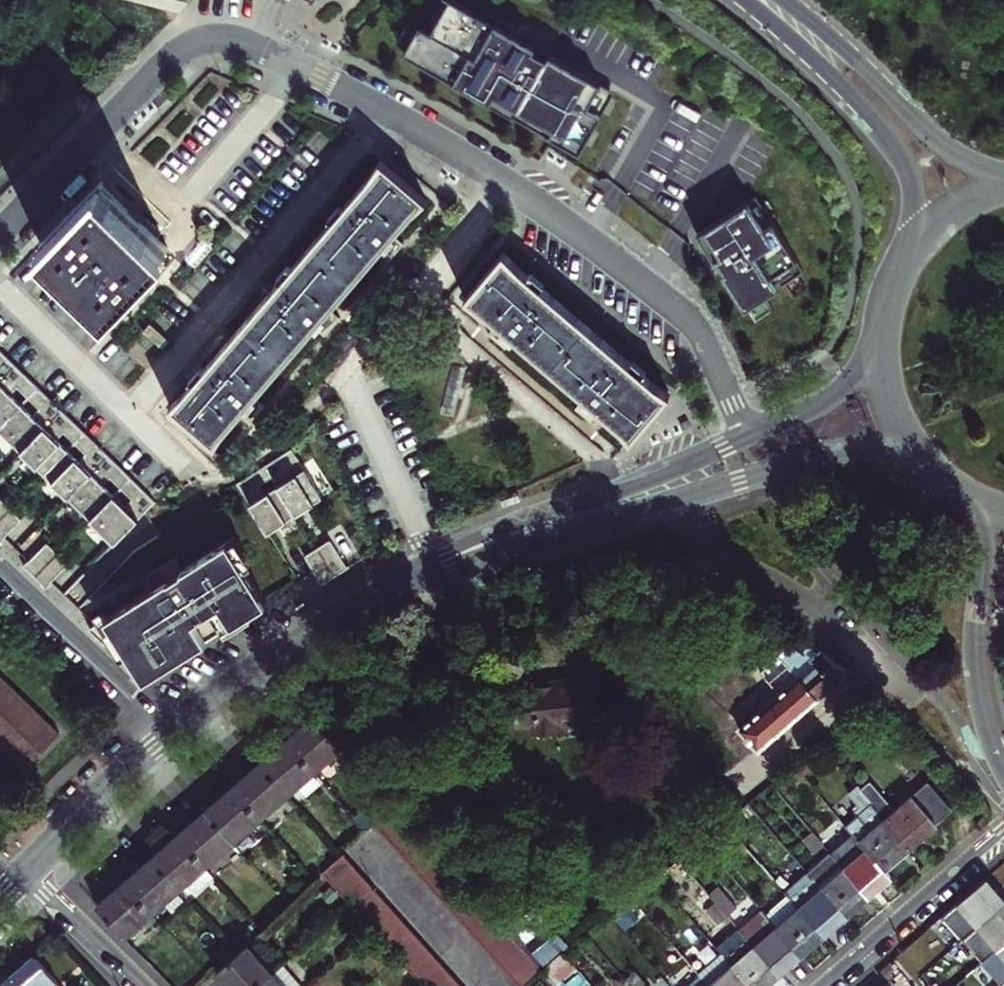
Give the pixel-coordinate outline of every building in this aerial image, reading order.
[(453,0),(449,0),(435,23),(431,31),(419,25),(415,32),(407,46),(403,53),(578,152),(613,90),(548,53),(484,17),(453,0)] [(449,0),(440,0),(429,20),(435,23),(449,0)] [(548,53),(549,51),(509,29),(511,24),(487,11),(484,17),(548,53)] [(407,46),(415,32),(405,26),(397,40),(407,46)] [(324,333),(335,320),(329,315),(325,311),(380,247),(385,251),(391,256),(401,243),(391,234),(423,197),(383,162),(173,407),(213,442),(241,408),(247,414),(252,418),(262,405),(253,395),(314,324),(324,333)] [(109,308),(167,248),(134,216),(99,183),(42,242),(109,308)] [(804,274),(757,199),(698,235),(709,253),(712,252),(725,273),(722,275),(745,311),(749,308),(765,298),(804,274)] [(514,336),(585,397),(577,406),(589,418),(594,412),(598,407),(632,436),(666,395),(502,255),(467,296),(501,325),(497,329),(492,335),(506,345),(514,336)] [(772,308),(765,298),(749,308),(756,318),(772,308)] [(0,352),(0,432),(9,441),(29,460),(54,484),(75,505),(100,529),(113,542),(153,501),(0,352)] [(320,497),(290,449),(237,482),(267,530),(279,522),(313,501),(320,497)] [(0,501),(0,540),(20,519),(0,501)] [(266,601),(227,540),(182,568),(175,556),(144,575),(151,587),(88,627),(144,679),(208,638),(266,601)] [(346,567),(329,540),(303,556),(320,583),(346,567)] [(67,565),(45,544),(22,568),(43,588),(67,565)] [(803,638),(762,673),(781,696),(742,729),(760,750),(852,671),(828,655),(803,638)] [(603,717),(598,666),(573,668),(573,673),(555,674),(532,676),(533,687),(514,689),(516,724),(535,722),(564,720),(603,717)] [(24,768),(58,734),(0,677),(0,745),(24,768)] [(349,750),(320,718),(306,729),(294,739),(322,772),(349,750)] [(564,720),(535,722),(536,734),(565,731),(564,720)] [(282,749),(268,761),(296,793),(322,772),(294,739),(282,749)] [(252,775),(239,785),(267,817),(296,793),(268,761),(252,775)] [(860,791),(877,810),(910,848),(929,832),(953,812),(929,784),(896,813),(870,782),(860,791)] [(267,817),(239,785),(228,795),(212,808),(240,840),(267,817)] [(400,806),(378,826),(386,836),(408,816),(400,806)] [(195,822),(183,832),(211,864),(240,840),(212,808),(195,822)] [(874,832),(859,843),(865,851),(883,871),(898,858),(910,848),(877,810),(865,821),(874,832)] [(408,816),(386,836),(396,846),(418,827),(408,816)] [(810,820),(802,827),(814,840),(821,833),(810,820)] [(418,827),(396,846),(406,858),(429,838),(418,827)] [(211,864),(183,832),(171,843),(158,853),(185,885),(211,864)] [(429,838),(406,858),(415,868),(438,848),(429,838)] [(438,848),(415,868),(417,870),(425,880),(448,860),(438,848)] [(865,851),(842,872),(866,900),(880,888),(890,880),(883,871),(865,851)] [(185,885),(158,853),(143,866),(129,878),(156,909),(185,885)] [(325,874),(335,885),(356,865),(347,854),(325,874)] [(866,900),(842,872),(829,857),(807,875),(845,919),(855,909),(866,900)] [(448,860),(425,880),(435,890),(457,870),(448,860)] [(356,865),(335,885),(345,896),(367,877),(356,865)] [(457,870),(435,890),(445,902),(468,882),(457,870)] [(845,919),(807,875),(785,895),(789,900),(822,938),(834,928),(845,919)] [(345,896),(355,908),(377,889),(367,877),(345,896)] [(156,909),(129,878),(116,889),(102,900),(130,932),(156,909)] [(468,882),(445,902),(456,913),(478,893),(468,882)] [(1003,909),(1003,905),(996,896),(984,882),(941,919),(965,946),(979,933),(978,932),(1003,909)] [(355,908),(365,919),(386,899),(377,889),(355,908)] [(715,905),(726,919),(734,912),(714,889),(706,896),(715,905)] [(456,913),(465,924),(487,904),(486,903),(478,893),(456,913)] [(386,899),(365,919),(374,929),(395,910),(386,899)] [(95,906),(125,936),(130,932),(102,900),(95,906)] [(822,938),(789,900),(766,920),(799,958),(811,948),(822,938)] [(465,924),(475,934),(497,914),(487,904),(465,924)] [(726,919),(715,905),(708,911),(720,924),(726,919)] [(978,932),(979,933),(965,946),(983,966),(986,964),(988,961),(998,953),(1003,948),(1003,909),(978,932)] [(374,929),(384,939),(405,921),(395,910),(374,929)] [(497,914),(475,934),(485,945),(507,925),(497,914)] [(799,958),(766,920),(763,916),(740,935),(752,949),(777,977),(789,967),(799,958)] [(384,939),(394,951),(415,932),(405,921),(384,939)] [(507,925),(485,945),(495,957),(517,937),(507,925)] [(394,951),(404,962),(424,943),(415,932),(394,951)] [(517,937),(495,957),(504,967),(526,947),(517,937)] [(404,962),(414,973),(434,954),(424,943),(404,962)] [(254,946),(223,973),(233,985),(260,985),(275,972),(254,946)] [(526,947),(504,967),(511,974),(514,978),(536,958),(526,947)] [(752,949),(730,968),(746,985),(766,985),(777,977),(752,949)] [(19,972),(32,985),(59,985),(66,980),(41,952),(32,960),(19,972)] [(998,953),(988,961),(986,964),(1003,985),(1003,960),(998,953)] [(414,973),(423,984),(444,966),(434,954),(414,973)] [(730,968),(718,955),(696,974),(707,985),(746,985),(730,968)] [(563,957),(542,974),(553,985),(559,985),(576,972),(563,957)] [(514,978),(521,985),(526,985),(545,969),(536,958),(514,978)] [(425,985),(441,985),(452,976),(444,966),(423,984),(425,985)] [(19,972),(9,981),(4,985),(32,985),(19,972)] [(260,985),(288,985),(275,972),(260,985)] [(696,974),(682,985),(707,985),(696,974)] [(452,976),(441,985),(462,985),(452,976)] [(626,985),(639,985),(632,977),(624,983),(626,985)]
